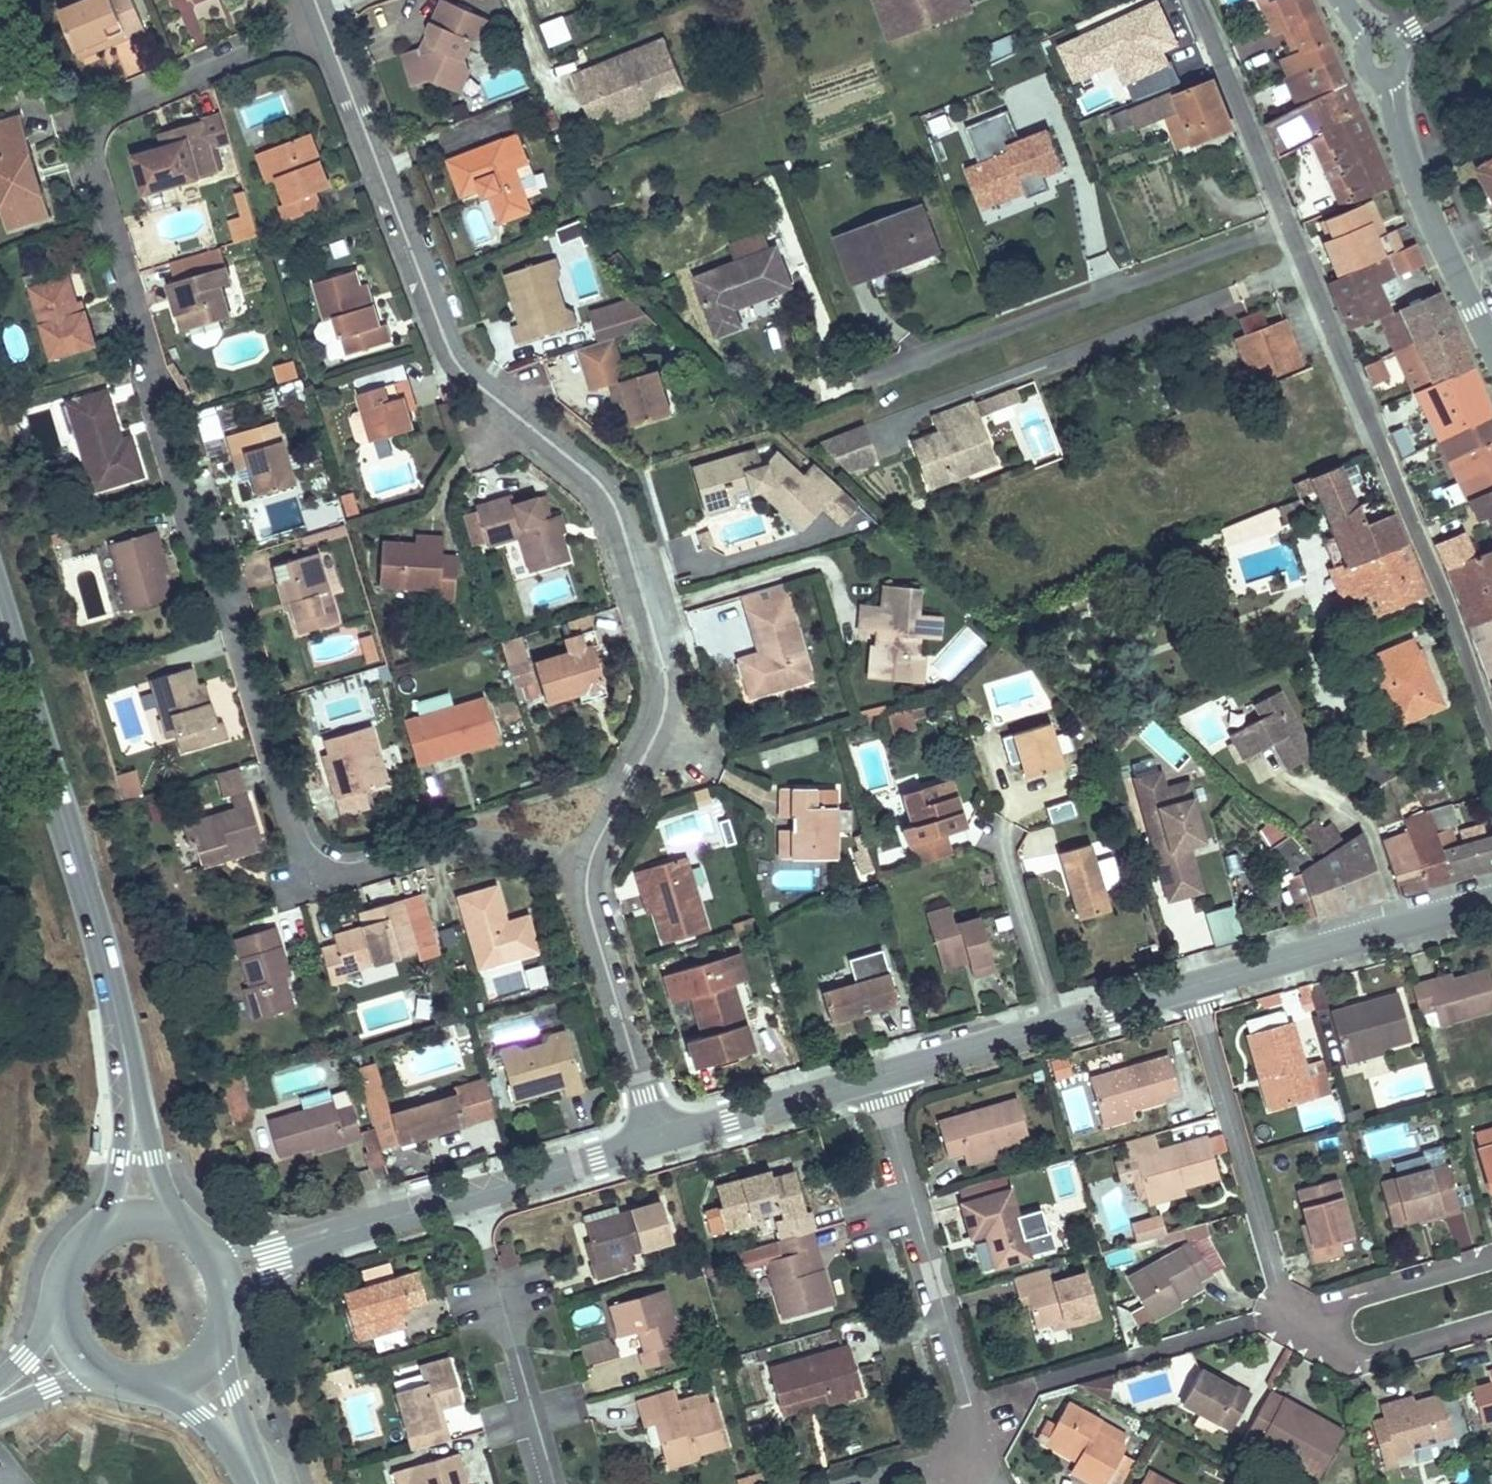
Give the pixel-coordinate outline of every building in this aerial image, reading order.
[(75,51),(108,36),(111,43),(145,28),(133,0),(86,0),(58,11),(75,51)] [(894,38),(936,22),(933,14),(971,0),(879,0),(894,38)] [(933,14),(936,22),(975,8),(972,0),(971,0),(933,14)] [(1135,98),(1181,80),(1168,48),(1181,43),(1165,0),(1157,0),(1056,39),(1072,82),(1121,63),(1135,98)] [(1311,0),(1275,0),(1265,5),(1279,35),(1294,27),(1304,51),(1285,59),(1292,75),(1304,106),(1346,85),(1337,65),(1336,62),(1338,61),(1311,0)] [(435,82),(443,85),(472,74),(468,59),(475,40),(488,35),(495,20),(448,1),(435,34),(440,36),(441,40),(437,41),(440,52),(427,56),(425,50),(409,55),(420,87),(435,82)] [(581,9),(542,23),(550,45),(589,31),(581,9)] [(1019,35),(987,49),(992,63),(1000,60),(1012,54),(1025,48),(1019,35)] [(108,36),(75,51),(77,57),(111,43),(108,36)] [(576,77),(587,104),(606,96),(612,112),(614,115),(652,100),(687,86),(669,41),(636,54),(638,60),(630,63),(628,57),(576,77)] [(123,54),(129,74),(153,67),(146,46),(123,54)] [(636,54),(628,57),(630,63),(638,60),(636,54)] [(1012,54),(1000,60),(1005,71),(1017,65),(1012,54)] [(1197,143),(1235,127),(1217,81),(1181,96),(1179,92),(1116,118),(1121,130),(1137,124),(1138,128),(1184,109),(1197,143)] [(1357,112),(1346,85),(1304,106),(1298,109),(1309,135),(1311,134),(1313,139),(1327,133),(1324,126),(1357,112)] [(606,96),(587,104),(592,119),(612,112),(606,96)] [(652,100),(614,115),(619,128),(656,113),(652,100)] [(930,118),(935,132),(952,126),(946,111),(930,118)] [(1359,111),(1357,112),(1324,126),(1327,133),(1313,139),(1328,174),(1344,207),(1394,187),(1381,160),(1366,127),(1359,111)] [(29,133),(23,116),(0,123),(0,142),(29,133)] [(176,145),(163,149),(133,158),(145,194),(217,172),(210,150),(228,144),(219,116),(172,130),(176,145)] [(964,151),(970,168),(977,165),(991,201),(1027,186),(1026,185),(1022,175),(1040,168),(1043,175),(1065,166),(1051,130),(1023,141),(1018,129),(964,151)] [(159,134),(163,149),(176,145),(172,130),(159,134)] [(0,142),(0,197),(4,210),(10,231),(54,218),(44,185),(32,188),(27,169),(38,165),(29,133),(0,142)] [(314,133),(273,149),(283,176),(293,202),(286,204),(292,220),(326,207),(321,193),(335,188),(314,133)] [(520,170),(533,164),(521,134),(453,161),(466,196),(481,191),(486,188),(489,197),(494,195),(505,222),(535,211),(531,198),(520,170)] [(283,176),(273,149),(264,153),(274,180),(283,176)] [(544,192),(533,164),(520,170),(531,198),(544,192)] [(44,185),(38,165),(27,169),(32,188),(44,185)] [(977,165),(970,168),(984,203),(991,201),(977,165)] [(1491,192),(1491,167),(1481,173),(1491,192)] [(1044,177),(1043,175),(1040,168),(1022,175),(1026,185),(1044,177)] [(241,214),(227,218),(233,241),(260,233),(247,189),(235,192),(241,214)] [(1374,200),(1365,204),(1373,224),(1367,226),(1373,240),(1388,234),(1374,200)] [(1365,204),(1327,219),(1334,237),(1326,240),(1340,274),(1371,262),(1398,251),(1404,248),(1397,230),(1388,234),(1373,240),(1367,226),(1373,224),(1365,204)] [(854,279),(855,283),(869,278),(903,265),(941,251),(924,207),(839,239),(854,279)] [(1457,211),(1449,214),(1453,221),(1461,219),(1457,211)] [(587,218),(557,226),(561,241),(591,233),(587,218)] [(793,285),(788,270),(779,247),(699,277),(720,333),(743,324),(736,308),(793,285)] [(171,302),(182,299),(192,330),(232,318),(222,286),(232,283),(222,250),(170,265),(175,283),(166,286),(171,302)] [(1399,253),(1407,271),(1413,269),(1405,250),(1399,253)] [(1372,265),(1332,282),(1350,326),(1390,310),(1386,300),(1395,296),(1400,286),(1397,276),(1407,271),(1399,253),(1398,251),(1371,262),(1372,265)] [(567,325),(573,310),(562,305),(554,284),(560,270),(556,258),(508,275),(519,308),(525,306),(529,308),(528,314),(530,322),(525,324),(517,326),(523,343),(566,327),(567,325)] [(319,282),(331,320),(341,317),(345,335),(351,355),(395,341),(390,322),(384,323),(378,305),(371,307),(365,287),(359,270),(319,282)] [(82,313),(72,277),(34,287),(55,356),(97,344),(88,312),(82,313)] [(372,285),(365,287),(371,307),(378,305),(372,285)] [(591,304),(600,338),(653,324),(644,290),(591,304)] [(1452,321),(1441,293),(1402,310),(1416,342),(1418,341),(1454,325),(1452,321)] [(182,299),(171,302),(180,333),(192,330),(182,299)] [(574,310),(573,310),(567,325),(578,322),(574,310)] [(341,317),(331,320),(336,338),(345,335),(341,317)] [(1250,370),(1262,366),(1297,353),(1284,318),(1237,336),(1250,370)] [(1454,325),(1418,341),(1423,354),(1436,383),(1472,367),(1454,325)] [(1262,366),(1267,380),(1302,367),(1297,353),(1262,366)] [(1411,360),(1424,389),(1436,383),(1423,354),(1411,360)] [(295,359),(275,364),(279,379),(299,374),(295,359)] [(1366,366),(1373,383),(1390,376),(1383,359),(1366,366)] [(662,364),(615,381),(620,396),(632,392),(642,421),(677,408),(662,364)] [(1392,432),(1402,459),(1441,440),(1491,417),(1491,414),(1482,390),(1472,367),(1436,383),(1424,389),(1419,391),(1429,415),(1392,432)] [(417,428),(411,409),(407,396),(414,394),(409,379),(365,392),(369,407),(366,408),(376,441),(417,428)] [(982,411),(1024,395),(1020,384),(977,399),(982,411)] [(111,433),(122,430),(110,390),(67,402),(93,491),(144,477),(134,438),(125,441),(114,444),(111,433)] [(407,396),(411,409),(418,407),(414,394),(407,396)] [(977,399),(965,404),(987,465),(999,460),(982,411),(977,399)] [(987,465),(965,404),(937,414),(944,431),(916,441),(932,485),(987,465)] [(1441,440),(1469,500),(1491,489),(1491,417),(1441,440)] [(874,423),(826,441),(856,467),(886,456),(874,423)] [(125,441),(122,430),(111,433),(114,444),(125,441)] [(282,441),(235,456),(240,471),(251,468),(260,497),(295,485),(282,441)] [(756,451),(698,469),(710,509),(737,501),(732,483),(751,477),(756,492),(767,489),(789,508),(807,525),(829,503),(849,521),(866,503),(820,461),(808,474),(781,450),(768,465),(762,467),(756,451)] [(1340,463),(1315,474),(1327,502),(1351,491),(1340,463)] [(1469,500),(1459,504),(1468,526),(1491,516),(1491,489),(1469,500)] [(1351,491),(1327,502),(1336,524),(1347,514),(1357,508),(1351,491)] [(544,520),(538,500),(537,498),(517,505),(513,496),(479,507),(491,546),(522,536),(532,572),(570,560),(560,527),(564,526),(561,515),(552,517),(544,520)] [(547,498),(538,500),(544,520),(552,517),(547,498)] [(1285,505),(1279,507),(1285,520),(1305,511),(1300,498),(1298,499),(1285,505)] [(1393,511),(1389,503),(1360,514),(1357,508),(1347,514),(1336,524),(1340,534),(1393,511)] [(1370,615),(1427,592),(1393,511),(1340,534),(1339,534),(1349,561),(1338,566),(1334,567),(1344,593),(1334,597),(1338,609),(1364,598),(1370,615)] [(1434,515),(1427,518),(1430,526),(1437,523),(1434,515)] [(158,550),(163,548),(158,532),(113,545),(132,611),(173,599),(165,573),(158,550)] [(1462,532),(1437,543),(1448,569),(1466,561),(1466,559),(1484,551),(1478,540),(1468,544),(1462,532)] [(1339,534),(1327,538),(1338,566),(1349,561),(1339,534)] [(420,536),(420,543),(444,545),(444,537),(420,536)] [(444,545),(420,543),(385,542),(383,586),(441,589),(440,599),(456,600),(459,556),(444,556),(444,545)] [(169,572),(163,548),(158,550),(165,573),(169,572)] [(1448,569),(1465,611),(1471,627),(1491,619),(1491,553),(1468,563),(1466,561),(1448,569)] [(276,567),(281,584),(287,582),(295,610),(303,635),(340,624),(320,554),(276,567)] [(287,582),(281,584),(289,612),(295,610),(287,582)] [(785,584),(745,596),(760,647),(764,646),(766,650),(762,657),(758,658),(756,653),(740,658),(746,679),(757,676),(762,693),(800,681),(797,673),(810,668),(785,584)] [(884,645),(877,644),(875,644),(873,678),(918,682),(920,652),(921,637),(928,637),(941,638),(943,615),(920,613),(922,588),(886,586),(885,605),(865,604),(862,631),(877,633),(886,633),(884,645)] [(566,639),(595,630),(590,616),(562,624),(566,639)] [(1471,627),(1491,685),(1491,619),(1471,627)] [(930,663),(951,683),(988,643),(968,624),(930,663)] [(548,703),(581,693),(606,686),(594,648),(600,645),(595,630),(566,639),(570,654),(536,664),(548,703)] [(877,633),(877,644),(884,645),(886,633),(877,633)] [(515,701),(538,698),(530,635),(507,638),(515,701)] [(1378,669),(1365,675),(1373,693),(1386,687),(1401,723),(1443,705),(1415,637),(1373,655),(1378,669)] [(920,652),(918,682),(925,682),(928,652),(920,652)] [(153,678),(165,718),(175,716),(180,733),(186,752),(230,739),(224,720),(219,721),(213,702),(205,704),(199,685),(194,667),(153,678)] [(813,677),(810,668),(797,673),(800,681),(813,677)] [(757,676),(746,679),(751,696),(762,693),(757,676)] [(207,682),(199,685),(205,704),(213,702),(207,682)] [(606,686),(581,693),(583,700),(608,693),(606,686)] [(1315,753),(1279,689),(1254,702),(1262,716),(1230,733),(1243,758),(1275,740),(1290,766),(1315,753)] [(407,724),(419,765),(443,758),(500,741),(487,700),(407,724)] [(923,703),(888,712),(893,731),(928,721),(923,703)] [(175,716),(165,718),(170,737),(180,733),(175,716)] [(1052,724),(1005,739),(1009,755),(1021,752),(1030,781),(1066,769),(1052,724)] [(335,765),(329,767),(339,800),(340,799),(345,816),(373,807),(367,791),(391,784),(374,727),(328,741),(333,756),(335,765)] [(326,758),(329,767),(335,765),(333,756),(326,758)] [(238,809),(187,824),(194,844),(201,842),(207,865),(267,846),(250,792),(243,767),(227,772),(220,774),(227,796),(234,794),(238,809)] [(1208,838),(1194,776),(1168,782),(1164,767),(1136,773),(1164,900),(1205,891),(1194,841),(1208,838)] [(138,768),(114,772),(119,797),(142,793),(138,768)] [(952,780),(945,782),(954,814),(962,812),(952,780)] [(954,814),(945,782),(905,795),(914,826),(905,830),(910,845),(966,828),(962,812),(954,814)] [(1371,786),(1358,792),(1359,794),(1371,788),(1371,786)] [(782,817),(794,817),(799,816),(799,830),(794,830),(794,858),(838,858),(837,808),(816,808),(816,788),(782,789),(782,817)] [(1427,811),(1451,879),(1471,873),(1491,867),(1491,838),(1448,850),(1442,829),(1460,823),(1454,804),(1454,803),(1427,811)] [(1409,833),(1428,885),(1445,880),(1451,879),(1427,811),(1410,817),(1406,806),(1400,808),(1409,833)] [(1258,826),(1271,846),(1288,835),(1275,815),(1258,826)] [(1317,819),(1304,828),(1314,840),(1309,845),(1315,851),(1320,848),(1324,852),(1343,836),(1333,825),(1325,831),(1317,819)] [(783,858),(794,858),(794,830),(782,830),(783,858)] [(1400,893),(1428,885),(1409,833),(1384,843),(1400,893)] [(1300,875),(1314,919),(1374,903),(1385,900),(1363,834),(1300,875)] [(1091,845),(1062,853),(1082,919),(1110,911),(1091,845)] [(639,873),(644,891),(651,889),(659,913),(668,945),(709,932),(687,858),(639,873)] [(468,926),(478,958),(490,954),(493,966),(528,955),(522,937),(534,934),(529,916),(512,922),(513,924),(509,925),(503,922),(502,919),(506,918),(498,886),(460,898),(468,926)] [(651,889),(644,891),(652,915),(659,913),(651,889)] [(322,949),(332,982),(347,977),(345,972),(410,952),(438,954),(441,953),(432,920),(423,892),(373,907),(378,923),(363,927),(334,936),(336,945),(322,949)] [(1175,904),(1176,948),(1211,947),(1210,903),(1175,904)] [(1218,944),(1244,936),(1235,903),(1208,910),(1218,944)] [(928,912),(942,959),(968,951),(971,960),(975,974),(996,968),(981,916),(958,923),(952,906),(928,912)] [(359,911),(363,927),(378,923),(373,907),(359,911)] [(277,929),(236,942),(243,964),(248,982),(251,989),(246,991),(256,1022),(295,1010),(285,979),(291,977),(277,929)] [(540,952),(534,934),(522,937),(528,955),(540,952)] [(968,951),(942,959),(945,968),(971,960),(968,951)] [(490,954),(478,958),(481,970),(493,966),(490,954)] [(675,1001),(693,995),(698,994),(701,1004),(697,1006),(705,1034),(689,1040),(698,1067),(755,1050),(726,955),(667,974),(675,1001)] [(1415,982),(1424,1011),(1437,1007),(1442,1022),(1491,1008),(1491,979),(1489,968),(1431,984),(1429,979),(1415,982)] [(891,973),(825,993),(834,1022),(900,1002),(891,973)] [(1297,988),(1298,1015),(1312,1015),(1311,987),(1297,988)] [(698,994),(693,995),(697,1006),(701,1004),(698,994)] [(1333,1012),(1347,1063),(1384,1053),(1382,1047),(1411,1039),(1399,995),(1333,1012)] [(493,1042),(536,1036),(533,1014),(490,1020),(493,1042)] [(1291,1023),(1249,1035),(1261,1077),(1267,1076),(1277,1108),(1329,1092),(1320,1061),(1303,1066),(1291,1023)] [(517,1048),(502,1052),(516,1101),(551,1091),(550,1087),(553,1082),(556,1084),(563,1082),(568,1096),(586,1090),(569,1032),(553,1037),(546,1049),(530,1054),(517,1048)] [(1053,1061),(1056,1077),(1072,1075),(1070,1058),(1053,1061)] [(1085,1082),(1097,1120),(1128,1110),(1160,1101),(1159,1097),(1174,1093),(1165,1058),(1085,1082)] [(253,1119),(238,1071),(221,1077),(236,1125),(253,1119)] [(1277,1108),(1267,1076),(1261,1077),(1270,1110),(1277,1108)] [(459,1096),(393,1116),(402,1144),(499,1115),(488,1080),(458,1089),(459,1096)] [(1073,1129),(1085,1126),(1076,1093),(1064,1096),(1073,1129)] [(1013,1100),(933,1123),(943,1158),(958,1153),(960,1158),(1023,1139),(1013,1100)] [(281,1159),(312,1149),(346,1139),(348,1144),(364,1139),(354,1105),(338,1110),(336,1101),(269,1121),(281,1159)] [(1305,1129),(1331,1123),(1328,1107),(1301,1113),(1305,1129)] [(1128,1110),(1097,1120),(1099,1127),(1129,1118),(1128,1110)] [(1363,1134),(1371,1159),(1411,1148),(1404,1122),(1363,1134)] [(1153,1134),(1119,1144),(1124,1161),(1116,1163),(1122,1184),(1133,1181),(1139,1200),(1147,1197),(1149,1204),(1183,1194),(1181,1187),(1217,1176),(1204,1136),(1158,1151),(1153,1134)] [(346,1139),(312,1149),(314,1154),(348,1144),(346,1139)] [(1475,1157),(1486,1195),(1491,1193),(1491,1152),(1475,1157)] [(1443,1171),(1377,1190),(1389,1231),(1438,1216),(1441,1222),(1457,1217),(1443,1171)] [(781,1244),(798,1239),(807,1237),(814,1235),(809,1216),(804,1217),(792,1176),(769,1182),(767,1175),(714,1191),(720,1212),(715,1213),(722,1237),(752,1229),(750,1225),(778,1217),(781,1226),(776,1228),(781,1244)] [(1335,1180),(1297,1191),(1307,1224),(1300,1226),(1312,1265),(1341,1256),(1336,1242),(1352,1237),(1335,1180)] [(956,1207),(967,1241),(980,1237),(990,1271),(1023,1261),(1004,1195),(956,1207)] [(615,1224),(580,1234),(590,1266),(587,1268),(590,1283),(629,1271),(626,1258),(667,1246),(656,1207),(615,1219),(615,1224)] [(1159,1214),(1130,1223),(1135,1240),(1164,1231),(1159,1214)] [(818,1272),(807,1237),(798,1239),(809,1275),(818,1272)] [(781,1244),(727,1259),(732,1275),(764,1265),(781,1322),(829,1308),(818,1272),(809,1275),(798,1239),(781,1244)] [(1187,1247),(1125,1285),(1142,1312),(1151,1327),(1177,1310),(1176,1309),(1171,1301),(1194,1287),(1206,1279),(1187,1247)] [(367,1287),(343,1294),(357,1342),(405,1328),(400,1312),(425,1304),(415,1273),(392,1279),(387,1265),(363,1272),(367,1287)] [(1042,1272),(1007,1282),(1011,1297),(1019,1295),(1024,1311),(1030,1330),(1045,1326),(1063,1321),(1065,1329),(1093,1322),(1079,1277),(1046,1286),(1042,1272)] [(1171,1301),(1176,1309),(1198,1294),(1194,1287),(1171,1301)] [(658,1294),(606,1308),(616,1340),(635,1335),(641,1354),(637,1355),(642,1371),(667,1364),(662,1349),(674,1346),(658,1294)] [(1019,1295),(1011,1297),(1016,1314),(1024,1311),(1019,1295)] [(1151,1327),(1142,1312),(1129,1320),(1136,1331),(1142,1332),(1151,1327)] [(1047,1335),(1065,1329),(1063,1321),(1045,1326),(1047,1335)] [(846,1350),(767,1373),(778,1409),(822,1396),(826,1408),(860,1397),(846,1350)] [(416,1365),(420,1377),(450,1369),(447,1357),(416,1365)] [(395,1394),(411,1451),(448,1441),(439,1410),(460,1404),(450,1369),(420,1377),(422,1386),(395,1394)] [(1235,1390),(1199,1369),(1180,1401),(1231,1430),(1250,1395),(1237,1387),(1235,1390)] [(1489,1372),(1491,1382),(1471,1387),(1481,1423),(1491,1420),(1491,1371),(1489,1372)] [(1085,1395),(1113,1394),(1112,1375),(1084,1377),(1085,1395)] [(650,1427),(660,1462),(688,1454),(689,1458),(721,1448),(709,1406),(675,1416),(668,1394),(633,1404),(641,1429),(650,1427)] [(1395,1453),(1411,1448),(1454,1435),(1441,1394),(1412,1403),(1410,1396),(1379,1406),(1383,1419),(1371,1423),(1384,1468),(1398,1464),(1395,1453)] [(1080,1457),(1077,1462),(1074,1466),(1072,1471),(1095,1483),(1103,1483),(1125,1445),(1119,1443),(1124,1435),(1100,1422),(1061,1399),(1040,1435),(1080,1457)] [(1277,1407),(1265,1401),(1243,1441),(1255,1447),(1280,1463),(1316,1483),(1343,1434),(1314,1418),(1312,1423),(1292,1411),(1295,1406),(1281,1399),(1277,1407)] [(1080,1457),(1040,1435),(1038,1439),(1077,1462),(1080,1457)] [(1454,1435),(1411,1448),(1414,1457),(1456,1444),(1454,1435)] [(393,1473),(396,1483),(463,1483),(458,1471),(462,1470),(458,1454),(393,1473)] [(688,1454),(660,1462),(663,1472),(691,1463),(689,1458),(688,1454)] [(738,1483),(765,1483),(761,1471),(737,1477),(738,1483)] [(1145,1473),(1139,1483),(1163,1483),(1145,1473)]
